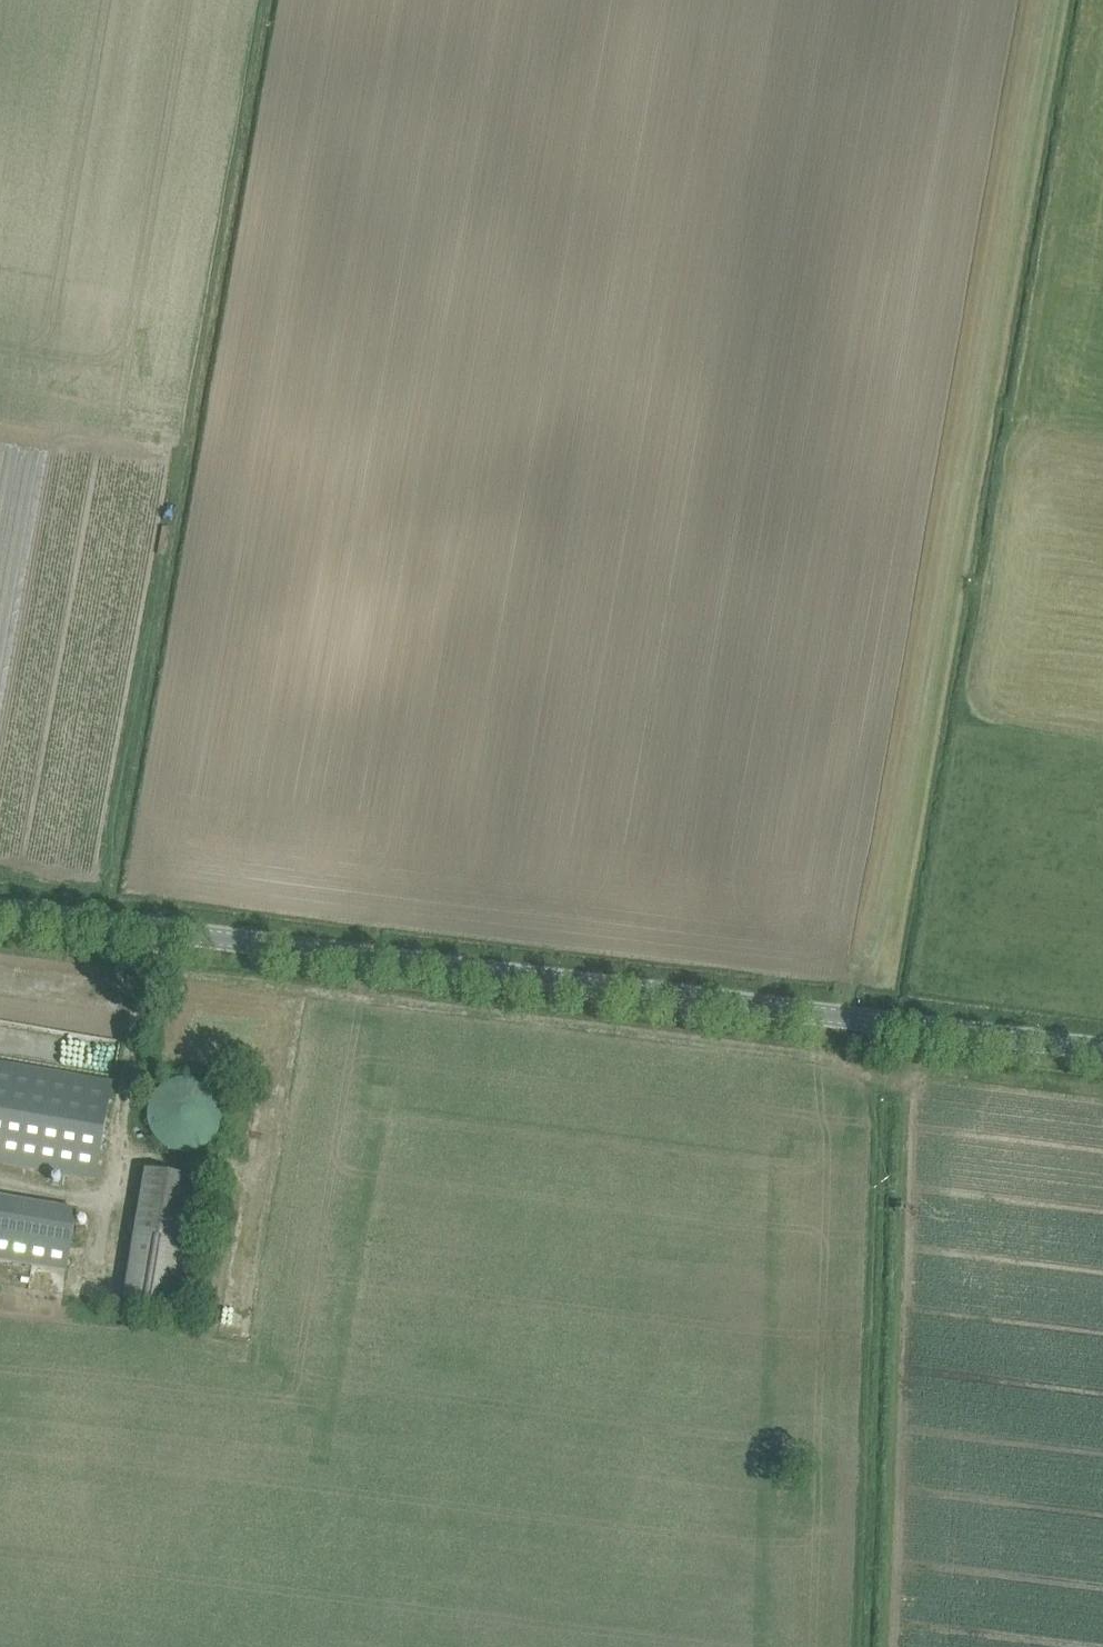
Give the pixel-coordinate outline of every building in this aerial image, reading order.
[(96,1179),(112,1083),(0,1063),(0,1163),(96,1179)] [(153,1136),(160,1145),(170,1151),(180,1153),(192,1153),(201,1149),(210,1144),(216,1136),(221,1126),(223,1114),(220,1103),(216,1095),(210,1088),(203,1082),(195,1079),(185,1077),(175,1078),(165,1083),(155,1094),(150,1103),(147,1114),(149,1124),(153,1136)] [(145,1169),(134,1233),(198,1244),(209,1182),(145,1169)] [(66,1270),(76,1211),(0,1198),(0,1258),(66,1270)] [(198,1244),(134,1233),(123,1300),(187,1311),(198,1244)]
